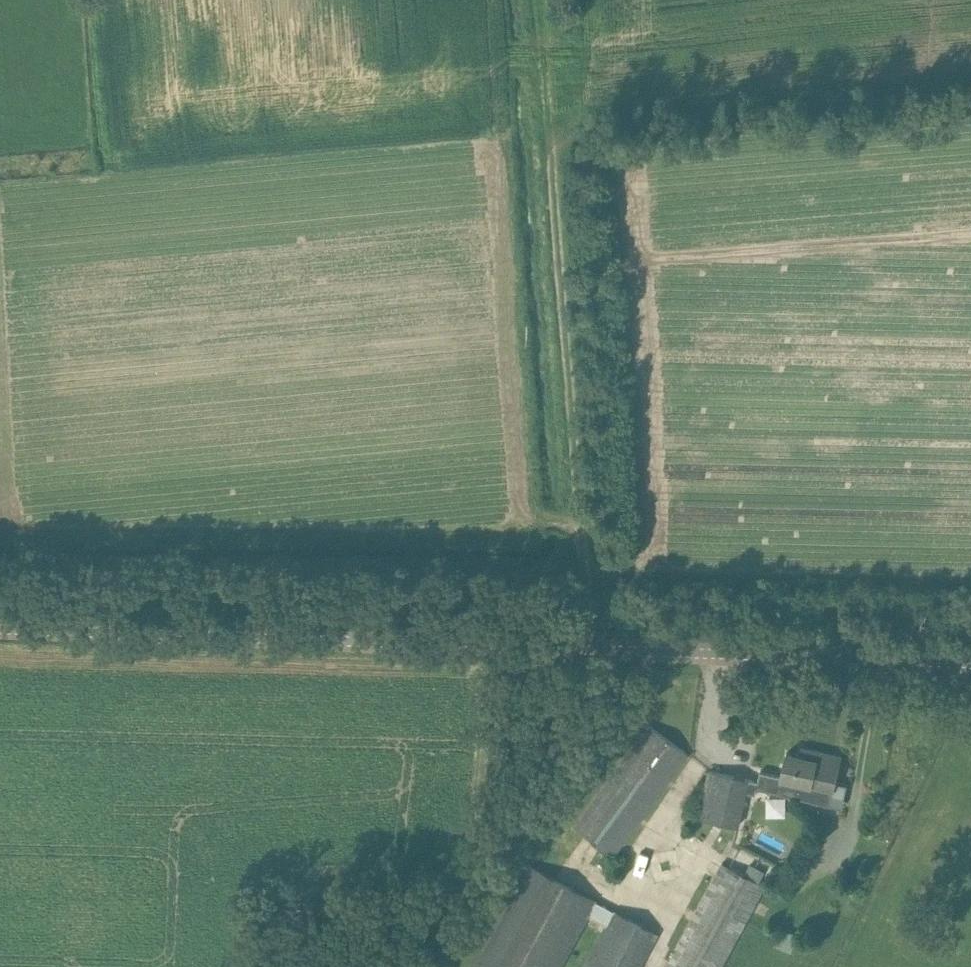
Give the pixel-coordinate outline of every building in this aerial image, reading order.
[(576,825),(587,833),(587,834),(615,854),(676,769),(688,753),(650,724),(644,732),(576,825)] [(710,770),(705,789),(699,818),(739,825),(746,791),(756,793),(757,787),(842,807),(848,784),(835,781),(841,755),(802,746),(800,755),(787,752),(781,776),(760,771),(758,780),(710,770)] [(744,874),(722,862),(665,966),(721,966),(766,886),(744,874)] [(598,901),(531,864),(476,966),(562,966),(589,916),(598,901)] [(598,901),(589,916),(606,926),(583,966),(642,966),(659,934),(598,901)]
